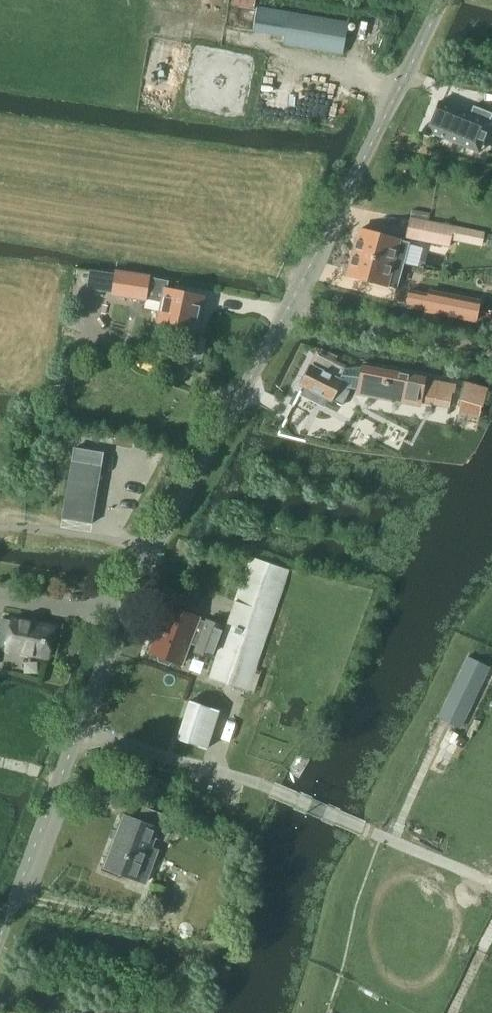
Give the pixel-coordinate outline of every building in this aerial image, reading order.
[(257,7),(253,31),(284,36),(283,44),(341,53),(346,22),(288,12),(257,7)] [(438,101),(426,131),(474,150),(478,152),(488,127),(487,127),(491,114),(472,106),(469,113),(438,101)] [(410,218),(406,240),(449,248),(451,241),(482,247),(485,233),(410,218)] [(359,229),(353,252),(402,265),(409,242),(359,229)] [(353,252),(346,275),(396,288),(402,265),(353,252)] [(117,271),(113,295),(149,301),(149,299),(164,302),(167,292),(168,292),(170,280),(152,277),(117,271)] [(407,291),(404,304),(424,309),(424,310),(423,315),(429,316),(439,318),(442,319),(476,326),(478,320),(478,316),(481,301),(432,291),(428,290),(427,295),(407,291)] [(164,302),(159,323),(194,332),(201,300),(168,292),(167,292),(164,302)] [(317,355),(301,386),(341,405),(350,389),(357,390),(416,401),(449,407),(452,392),(454,392),(455,385),(372,369),(362,367),(344,368),(345,366),(338,363),(337,365),(332,362),(335,356),(327,354),(325,359),(317,355)] [(464,381),(458,399),(474,404),(482,406),(487,388),(464,381)] [(458,399),(454,414),(470,418),(474,404),(458,399)] [(447,427),(442,441),(457,446),(462,432),(447,427)] [(74,448),(61,519),(91,524),(103,453),(74,448)] [(245,692),(286,571),(248,557),(206,679),(245,692)] [(208,659),(220,626),(204,619),(204,622),(197,620),(198,616),(167,606),(149,652),(158,655),(159,661),(168,664),(172,661),(181,664),(188,645),(194,647),(192,653),(208,659)] [(5,648),(5,649),(48,658),(54,627),(11,618),(11,621),(1,618),(0,623),(0,647),(5,648)] [(447,693),(435,717),(457,728),(469,704),(488,664),(466,654),(447,693)] [(189,701),(176,741),(207,751),(220,712),(189,701)] [(173,825),(175,820),(142,808),(138,822),(122,816),(104,866),(146,881),(156,851),(150,848),(157,828),(170,833),(173,825)]
